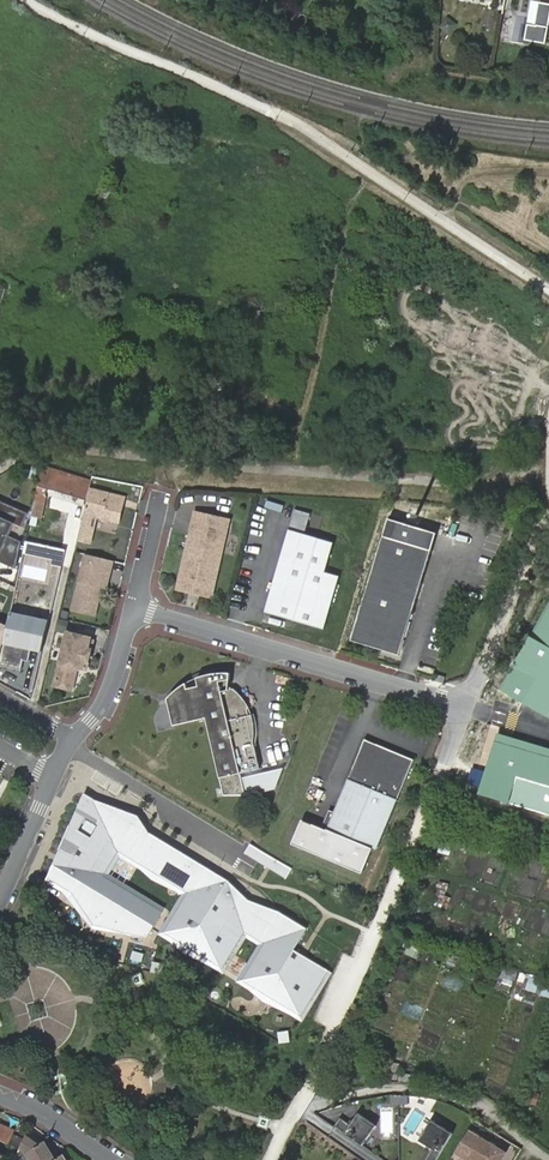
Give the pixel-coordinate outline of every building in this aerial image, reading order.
[(548,27),(548,7),(538,5),(534,28),(527,27),(524,43),(545,47),(548,27)] [(515,11),(513,40),(522,41),(524,12),(515,11)] [(390,65),(400,67),(401,56),(392,54),(390,65)] [(8,289),(0,286),(0,315),(8,289)] [(50,468),(42,467),(41,471),(38,486),(87,499),(92,480),(75,475),(73,480),(59,476),(60,471),(50,468)] [(123,497),(90,489),(87,499),(84,514),(78,540),(90,542),(94,528),(92,525),(93,518),(96,516),(104,518),(108,519),(118,521),(123,497)] [(0,500),(0,562),(15,569),(20,542),(8,536),(14,524),(23,528),(29,513),(0,500)] [(292,507),(287,526),(302,531),(308,512),(292,507)] [(229,520),(196,513),(180,585),(183,590),(192,591),(192,589),(201,591),(200,593),(209,595),(214,593),(229,520)] [(324,629),(340,576),(325,571),(334,542),(291,529),(266,611),(324,629)] [(432,550),(384,535),(352,640),(369,646),(372,639),(385,643),(382,649),(400,655),(432,550)] [(65,550),(26,542),(24,553),(52,560),(52,563),(62,566),(65,550)] [(114,561),(87,554),(74,609),(97,615),(103,586),(108,587),(110,578),(108,576),(109,571),(111,572),(114,561)] [(501,690),(548,717),(548,605),(501,690)] [(0,623),(0,651),(4,642),(42,650),(49,619),(11,611),(7,626),(0,623)] [(92,639),(69,634),(57,686),(74,690),(79,668),(89,670),(93,651),(90,650),(92,639)] [(372,639),(369,646),(382,649),(385,643),(372,639)] [(227,681),(231,680),(231,674),(223,673),(220,674),(217,674),(214,675),(211,675),(208,676),(205,677),(202,678),(199,679),(198,680),(200,687),(189,690),(188,685),(185,686),(183,688),(181,690),(178,692),(176,694),(173,696),(171,698),(169,701),(176,727),(208,720),(227,796),(250,796),(244,774),(263,769),(256,742),(257,738),(257,735),(258,731),(258,727),(257,723),(256,720),(255,716),(251,717),(250,710),(253,710),(253,709),(251,705),(249,702),(247,699),(244,697),(241,694),(239,692),(236,689),(230,691),(227,681)] [(445,683),(447,677),(437,675),(435,680),(445,683)] [(496,734),(478,794),(548,815),(548,749),(496,734)] [(415,759),(365,738),(335,811),(329,808),(324,821),(330,823),(327,829),(377,850),(415,759)] [(139,816),(84,793),(46,880),(81,912),(87,933),(144,940),(165,911),(105,872),(118,851),(188,893),(165,936),(222,971),(245,936),(262,946),(241,983),(304,1022),(333,971),(295,950),(309,928),(250,900),(229,881),(151,833),(139,816)] [(436,880),(432,905),(447,907),(449,895),(444,895),(447,882),(436,880)] [(448,962),(456,966),(460,958),(452,954),(448,962)] [(510,993),(518,971),(508,967),(507,970),(498,967),(491,987),(510,993)] [(466,977),(474,980),(477,972),(470,969),(466,977)] [(548,997),(548,980),(521,970),(515,985),(548,997)] [(530,1092),(526,1102),(535,1105),(539,1095),(530,1092)] [(347,1123),(343,1120),(337,1131),(361,1144),(373,1123),(354,1112),(347,1123)] [(427,1147),(419,1159),(435,1159),(451,1133),(426,1118),(414,1139),(427,1147)] [(10,1144),(16,1131),(0,1124),(0,1140),(10,1144)] [(454,1157),(459,1159),(473,1159),(461,1152),(473,1132),(470,1131),(454,1157)] [(461,1152),(473,1159),(502,1159),(507,1153),(473,1132),(461,1152)] [(15,1159),(54,1159),(57,1158),(45,1140),(39,1143),(27,1134),(20,1148),(15,1159)]
